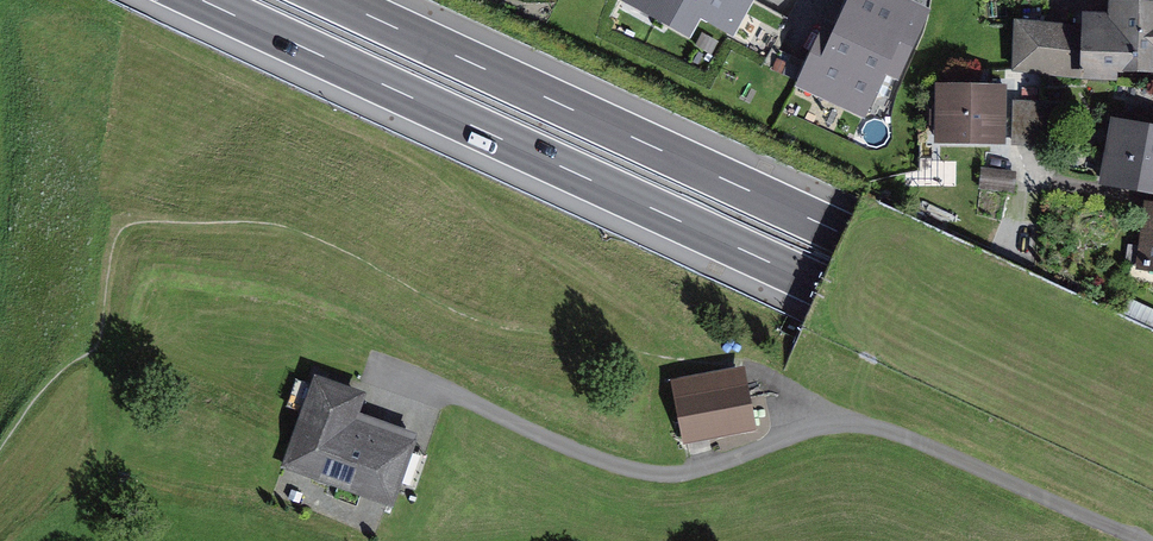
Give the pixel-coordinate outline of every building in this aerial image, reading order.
[(754,0),(626,0),(625,1),(692,35),(701,19),(735,36),(754,0)] [(796,83),(868,118),(888,77),(898,82),(932,11),(908,0),(848,0),(827,45),(816,40),(796,83)] [(1103,21),(1010,16),(1007,63),(1152,71),(1152,0),(1104,0),(1103,21)] [(1009,83),(935,81),(934,147),(1007,149),(1009,83)] [(1062,100),(1019,97),(1016,140),(1059,143),(1062,100)] [(1108,122),(1098,183),(1152,191),(1152,129),(1108,122)] [(1020,160),(963,154),(961,172),(1017,179),(1020,160)] [(1145,205),(1136,268),(1152,271),(1152,206),(1145,205)] [(750,363),(677,374),(684,425),(757,415),(750,363)] [(277,461),(395,497),(415,434),(365,419),(374,387),(307,367),(277,461)]
